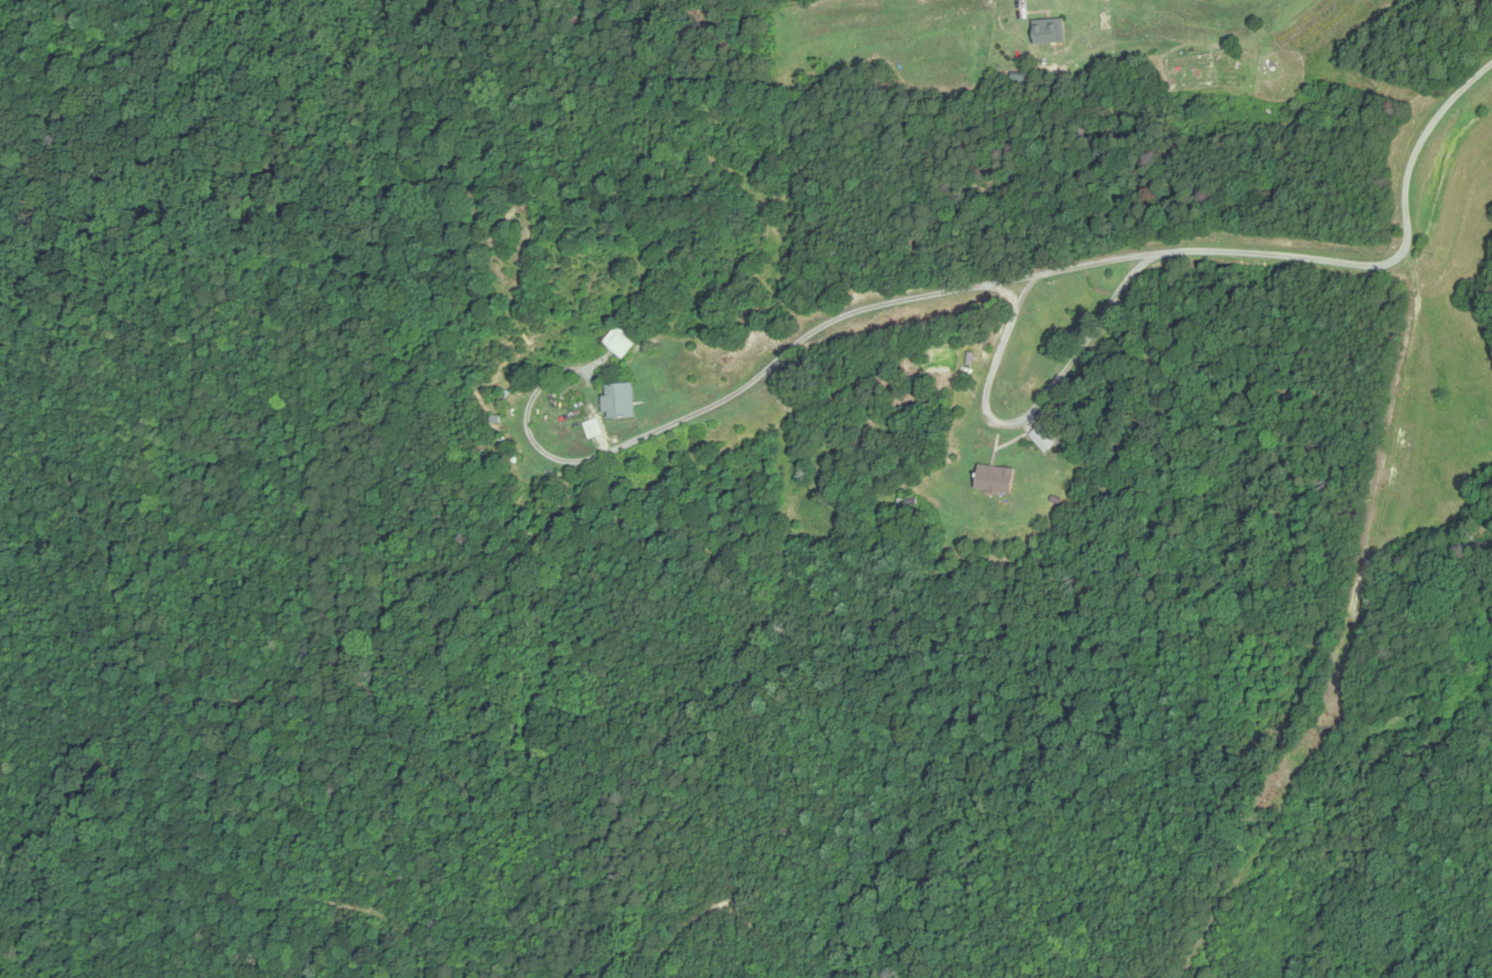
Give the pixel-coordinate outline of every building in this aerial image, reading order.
[(1037,20),(1037,44),(1067,44),(1067,20),(1037,20)] [(623,359),(637,342),(619,326),(604,343),(623,359)] [(608,417),(636,417),(635,384),(607,384),(608,417)] [(1030,435),(1046,454),(1057,444),(1042,426),(1030,435)] [(1017,493),(1018,468),(981,466),(980,492),(1017,493)]
